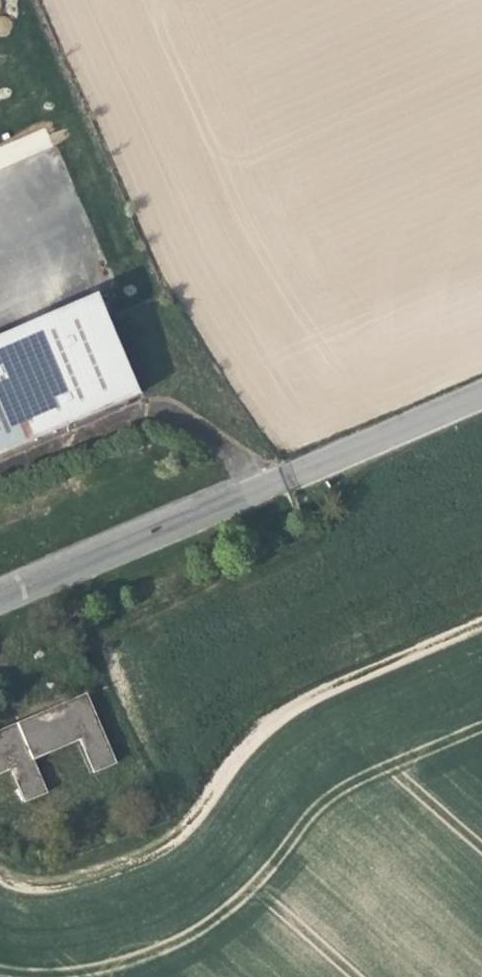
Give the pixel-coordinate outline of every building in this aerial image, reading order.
[(59,432),(144,396),(103,297),(0,340),(0,457),(59,432)] [(91,693),(0,732),(0,776),(11,771),(22,798),(46,789),(35,761),(80,742),(93,770),(116,761),(91,693)]
